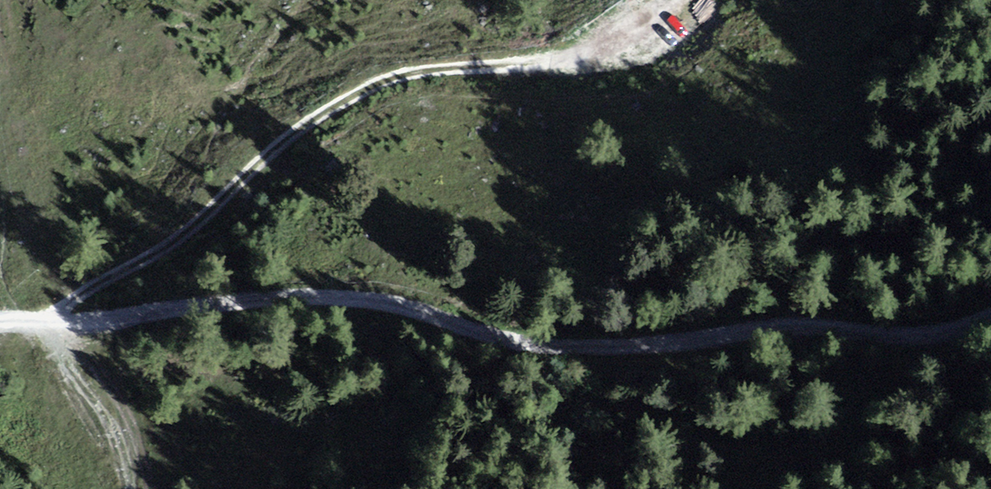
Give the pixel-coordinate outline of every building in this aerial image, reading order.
[(698,26),(716,10),(707,0),(687,0),(680,6),(698,26)]
